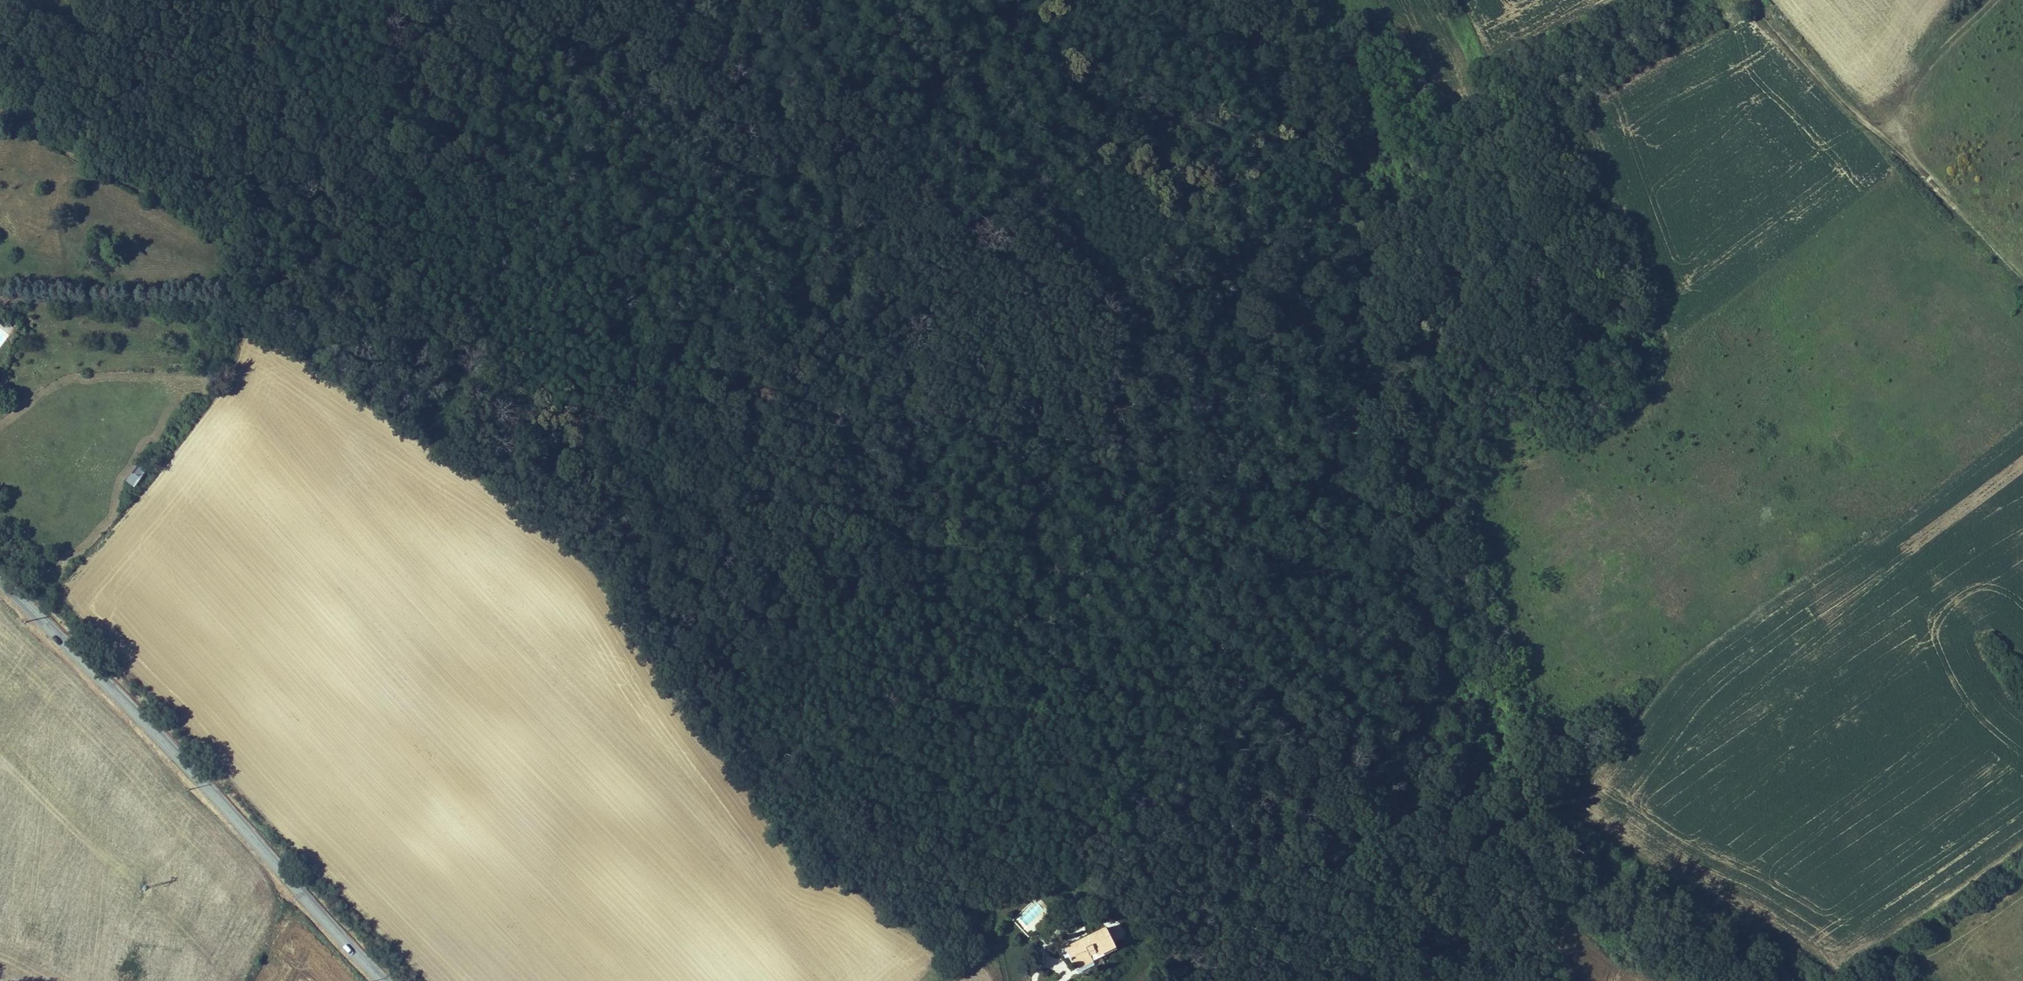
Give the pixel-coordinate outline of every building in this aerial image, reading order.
[(147,472),(138,465),(126,482),(135,489),(147,472)] [(1106,928),(1065,949),(1076,970),(1093,961),(1092,958),(1115,947),(1106,928)]
